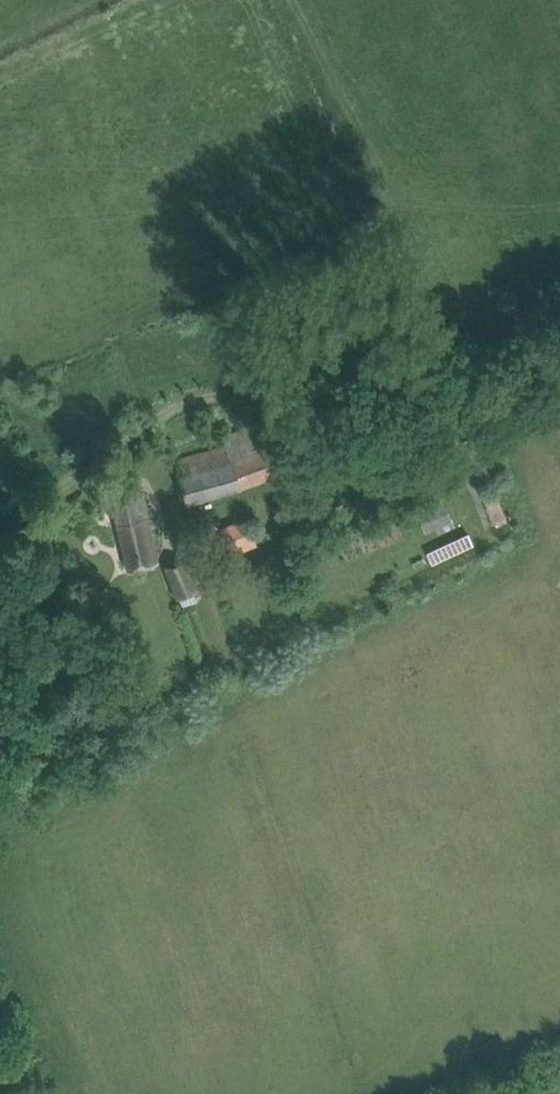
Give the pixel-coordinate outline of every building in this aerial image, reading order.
[(187,502),(241,486),(295,465),(274,416),(221,433),(225,443),(175,458),(187,502)] [(141,502),(135,478),(109,484),(128,567),(156,561),(142,501),(141,502)] [(493,486),(481,490),(494,525),(507,520),(493,486)] [(220,525),(232,555),(258,545),(247,515),(220,525)] [(416,565),(459,547),(453,532),(409,550),(416,565)] [(167,565),(179,596),(198,589),(186,557),(167,565)]
